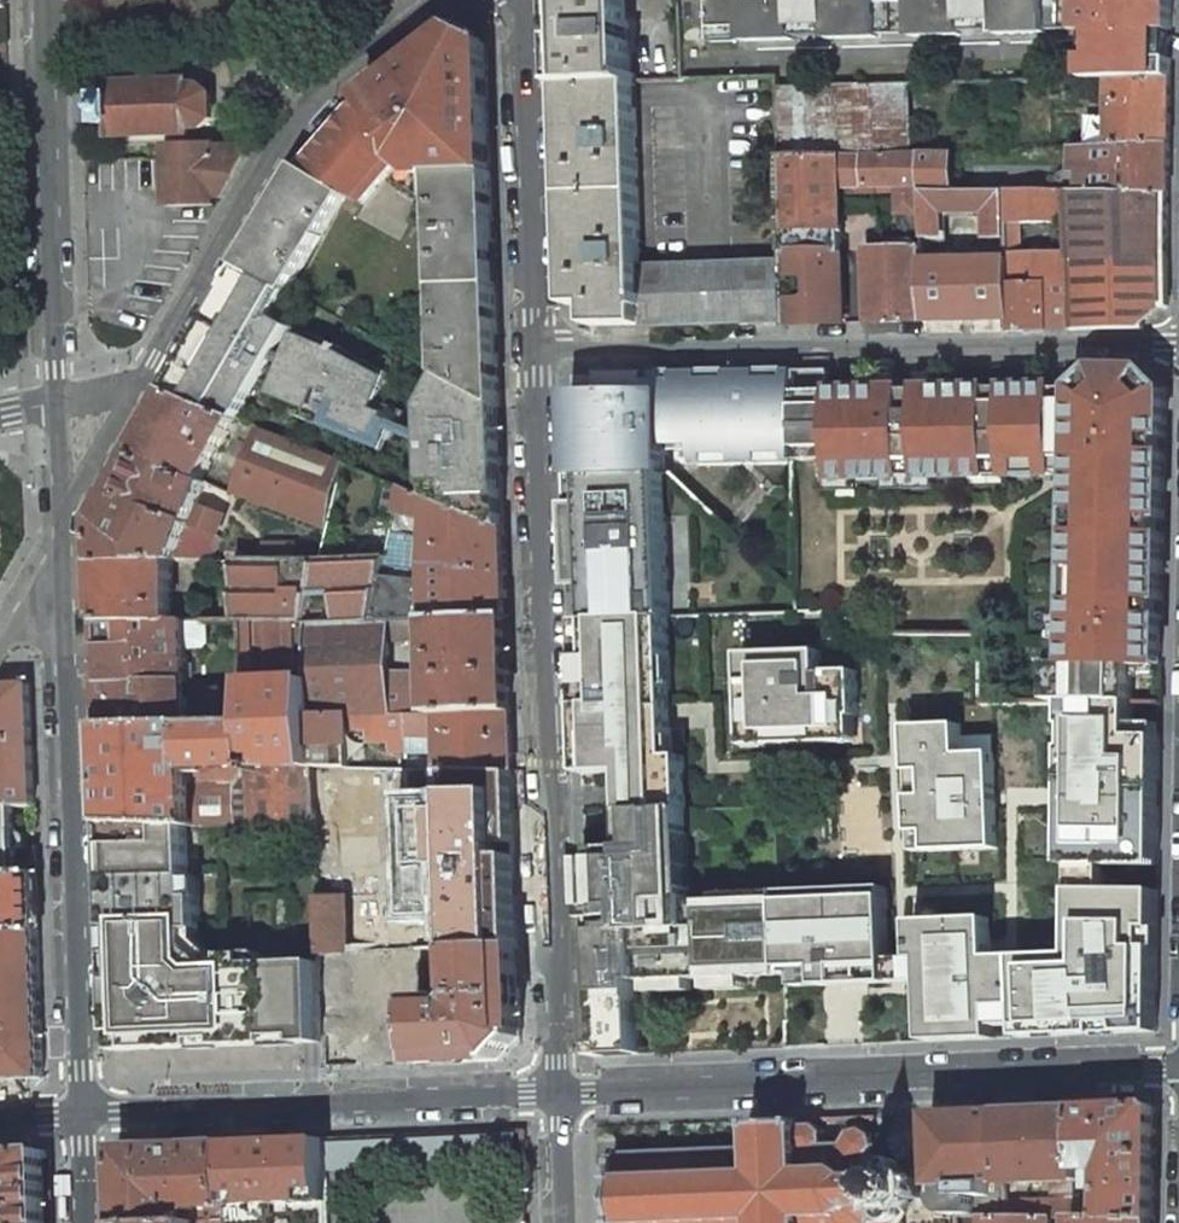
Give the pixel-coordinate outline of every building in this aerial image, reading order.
[(560,86),(630,84),(627,0),(556,0),(560,86)] [(708,27),(741,26),(742,36),(742,39),(794,38),(793,35),(793,25),(826,24),(826,34),(826,37),(878,36),(878,33),(877,2),(877,0),(708,0),(708,27)] [(911,35),(963,34),(963,31),(962,21),(995,20),(995,30),(995,33),(1047,32),(1047,29),(1047,0),(910,0),(910,1),(910,32),(911,35)] [(1081,0),(1047,0),(1047,29),(1080,28),(1081,0)] [(1080,28),(1080,32),(1086,32),(1094,32),(1093,58),(1086,58),(1085,79),(1110,78),(1170,77),(1171,58),(1169,58),(1160,58),(1160,30),(1169,30),(1171,30),(1171,0),(1081,0),(1080,28)] [(877,2),(878,33),(910,32),(910,1),(877,2)] [(962,21),(963,31),(995,30),(995,20),(962,21)] [(793,25),(793,35),(826,34),(826,24),(793,25)] [(708,27),(708,37),(742,36),(741,26),(708,27)] [(427,379),(499,405),(486,44),(454,28),(351,108),(298,165),(359,204),(391,170),(416,179),(427,379)] [(1160,58),(1169,58),(1169,30),(1160,30),(1160,58)] [(1170,77),(1110,78),(1109,117),(1109,146),(1170,142),(1170,77)] [(99,99),(96,99),(96,103),(99,103),(100,117),(96,117),(96,121),(100,121),(99,124),(110,124),(110,137),(189,132),(189,127),(197,127),(210,117),(209,93),(197,84),(188,84),(187,80),(108,83),(109,96),(99,97),(99,99)] [(641,268),(635,84),(630,84),(560,86),(568,306),(589,305),(589,326),(642,325),(641,268)] [(777,87),(779,155),(910,152),(906,84),(777,87)] [(1087,147),(1109,146),(1109,117),(1087,117),(1087,147)] [(1170,142),(1109,146),(1087,147),(1073,147),(1073,191),(1169,192),(1170,142)] [(248,155),(233,147),(212,144),(212,154),(165,155),(165,158),(166,204),(214,206),(214,199),(223,199),(248,155)] [(945,190),(944,151),(920,152),(921,190),(945,190)] [(866,249),(868,323),(924,321),(923,260),(922,243),(921,190),(920,152),(910,152),(779,155),(782,263),(784,323),(784,325),(844,323),(840,188),(899,186),(901,248),(866,249)] [(287,289),(341,200),(296,172),(240,270),(280,286),(287,289)] [(987,211),(988,238),(1006,238),(1005,191),(945,190),(921,190),(922,243),(942,243),(940,212),(987,211)] [(1009,319),(1010,331),(1071,330),(1066,191),(1005,191),(1006,238),(1007,259),(1009,319)] [(1066,191),(1071,330),(1141,329),(1168,306),(1169,192),(1073,191),(1066,191)] [(1009,319),(1007,259),(923,260),(924,321),(1009,319)] [(784,323),(782,263),(641,268),(642,325),(784,323)] [(280,286),(240,270),(212,315),(218,318),(213,327),(203,345),(197,342),(169,391),(236,418),(272,356),(288,327),(272,318),(288,290),(287,289),(280,286)] [(197,342),(203,345),(213,327),(218,318),(212,315),(197,342)] [(298,329),(269,404),(384,449),(397,417),(368,405),(371,399),(377,401),(388,373),(337,353),(341,347),(336,344),(298,329)] [(833,371),(797,371),(798,461),(832,461),(833,479),(971,476),(970,464),(1040,463),(1040,475),(1056,475),(1056,473),(1075,472),(1075,474),(1089,474),(1088,568),(1073,568),(1072,664),(1054,663),(1051,706),(1068,706),(1133,706),(1160,706),(1166,395),(1148,370),(1078,369),(1077,390),(1055,390),(1054,385),(1002,386),(1002,389),(989,389),(989,387),(917,388),(917,390),(904,390),(904,388),(833,389),(833,371)] [(668,475),(667,471),(667,450),(694,449),(697,449),(698,463),(798,461),(797,371),(601,375),(602,393),(571,394),(574,475),(663,475),(668,475)] [(499,405),(427,379),(414,408),(419,494),(504,528),(502,465),(494,465),(493,430),(500,430),(499,405)] [(236,418),(169,391),(133,455),(201,479),(221,445),(225,447),(228,442),(224,439),(236,418)] [(264,428),(259,426),(234,492),(271,506),(311,521),(331,529),(349,461),(264,428)] [(494,465),(502,465),(500,430),(493,430),(494,465)] [(201,479),(133,455),(95,519),(97,560),(172,558),(196,558),(208,558),(224,515),(198,504),(207,481),(201,479)] [(103,727),(107,824),(187,826),(315,830),(313,766),(312,716),(309,621),(387,619),(428,618),(507,616),(504,528),(419,494),(349,461),(331,529),(324,558),(301,558),(265,557),(224,558),(224,578),(224,605),(223,620),(247,620),(250,688),(251,723),(210,724),(204,724),(103,727)] [(970,464),(971,476),(1040,475),(1040,463),(970,464)] [(1089,474),(1075,474),(1075,494),(1073,568),(1088,568),(1089,474)] [(670,617),(663,475),(574,475),(575,504),(583,503),(584,515),(576,516),(576,581),(589,581),(591,620),(667,617),(670,617)] [(234,492),(229,490),(222,508),(264,524),(271,506),(234,492)] [(584,515),(583,503),(575,504),(576,516),(584,515)] [(331,529),(311,521),(301,558),(324,558),(331,529)] [(300,542),(265,541),(265,557),(301,558),(300,542)] [(172,558),(97,560),(100,621),(173,620),(172,558)] [(208,558),(196,558),(197,578),(224,578),(224,558),(208,558)] [(199,591),(187,592),(187,605),(197,605),(200,605),(199,591)] [(200,605),(197,605),(197,620),(223,620),(224,605),(200,605)] [(507,616),(428,618),(432,713),(438,713),(511,709),(507,616)] [(669,659),(667,617),(591,620),(592,657),(578,658),(583,761),(627,759),(628,772),(631,849),(586,851),(588,921),(593,920),(594,933),(589,933),(593,1056),(641,1054),(638,981),(647,981),(691,979),(707,979),(745,977),(783,976),(779,893),(741,895),(741,907),(717,907),(717,903),(691,904),(690,890),(678,891),(676,837),(687,836),(684,757),(672,757),(671,724),(670,693),(670,686),(660,686),(659,659),(669,659)] [(387,619),(309,621),(312,716),(348,715),(390,714),(389,672),(387,619)] [(173,620),(100,621),(103,727),(204,724),(203,709),(188,710),(184,620),(173,620)] [(592,657),(591,620),(577,621),(578,658),(592,657)] [(771,744),(845,740),(844,714),(859,714),(857,670),(822,672),(821,651),(744,654),(747,730),(771,729),(771,744)] [(670,686),(669,659),(659,659),(660,686),(670,686)] [(405,671),(389,672),(390,714),(410,714),(409,675),(405,671)] [(0,690),(0,807),(11,807),(34,805),(30,685),(2,685),(0,690)] [(235,694),(209,695),(210,724),(251,723),(250,688),(235,688),(235,694)] [(1134,738),(1133,706),(1068,706),(1068,729),(1068,859),(1077,859),(1100,859),(1159,859),(1161,739),(1134,738)] [(511,709),(438,713),(440,760),(440,768),(458,768),(513,770),(511,709)] [(390,714),(348,715),(348,728),(369,727),(369,735),(373,742),(397,741),(397,749),(406,749),(406,754),(433,754),(434,760),(440,760),(438,713),(432,713),(410,714),(390,714)] [(844,714),(845,740),(860,740),(859,714),(844,714)] [(348,715),(312,716),(313,766),(349,767),(348,728),(348,715)] [(771,729),(747,730),(748,745),(771,744),(771,729)] [(952,729),(906,730),(907,844),(992,843),(991,796),(991,788),(990,761),(952,761),(952,729)] [(627,759),(583,761),(583,774),(628,772),(627,759)] [(382,788),(386,895),(430,894),(440,894),(440,872),(455,871),(454,859),(466,858),(462,814),(514,811),(513,770),(458,768),(440,768),(381,767),(382,777),(375,777),(375,788),(382,788)] [(15,875),(11,807),(0,807),(0,876),(15,875)] [(187,826),(107,824),(115,1050),(321,1042),(319,961),(192,966),(187,826)] [(678,891),(690,890),(688,836),(687,836),(676,837),(678,891)] [(1077,859),(1077,888),(1101,888),(1100,859),(1077,859)] [(38,931),(36,874),(15,875),(0,876),(0,932),(38,931)] [(884,888),(855,890),(856,904),(885,902),(884,888)] [(1157,1031),(1158,889),(1101,888),(1077,888),(1077,965),(1077,973),(1013,973),(994,973),(994,959),(993,919),(915,921),(916,965),(917,982),(930,981),(930,1040),(994,1037),(993,1025),(1023,1024),(1024,1038),(1157,1031)] [(855,890),(779,893),(783,976),(795,975),(794,973),(819,971),(820,986),(890,984),(889,966),(885,902),(856,904),(855,890)] [(440,894),(430,894),(430,907),(451,907),(450,894),(440,894)] [(716,895),(717,903),(717,907),(741,907),(741,895),(716,895)] [(342,897),(317,897),(319,953),(342,952),(342,897)] [(0,932),(0,1080),(43,1078),(38,931),(0,932)] [(451,1001),(418,1002),(419,1063),(501,1059),(522,1037),(518,946),(458,948),(460,992),(465,996),(456,1006),(451,1001)] [(889,966),(890,984),(917,982),(916,965),(896,966),(889,966)] [(794,973),(795,975),(795,988),(820,986),(819,971),(794,973)] [(745,977),(707,979),(707,990),(746,989),(745,977)] [(691,979),(647,981),(648,993),(692,991),(691,979)] [(1151,1105),(1079,1108),(1080,1171),(1103,1171),(1104,1187),(1097,1187),(1097,1199),(1104,1199),(1104,1218),(1154,1220),(1156,1109),(1151,1105)] [(1079,1108),(1003,1111),(1006,1183),(1052,1181),(1052,1199),(1081,1198),(1080,1171),(1079,1108)] [(1006,1183),(1003,1111),(987,1112),(987,1121),(980,1121),(979,1112),(940,1114),(940,1138),(942,1145),(952,1172),(937,1172),(937,1187),(942,1187),(942,1195),(937,1195),(938,1201),(941,1209),(945,1213),(948,1215),(960,1215),(1007,1217),(1006,1201),(1006,1183)] [(614,1152),(614,1159),(616,1159),(617,1175),(614,1175),(614,1183),(617,1183),(617,1220),(615,1220),(615,1222),(873,1222),(882,1213),(881,1216),(882,1220),(883,1222),(901,1222),(902,1221),(903,1217),(902,1210),(902,1207),(901,1205),(904,1200),(907,1201),(910,1196),(907,1194),(907,1187),(911,1185),(907,1180),(904,1182),(900,1178),(901,1175),(900,1173),(902,1168),(902,1163),(899,1159),(896,1157),(887,1156),(883,1158),(880,1161),(879,1166),(880,1170),(870,1159),(871,1157),(870,1156),(877,1144),(874,1138),(876,1134),(873,1132),(872,1133),(866,1129),(866,1128),(861,1125),(859,1129),(856,1129),(853,1128),(847,1140),(845,1140),(843,1144),(827,1144),(827,1138),(824,1138),(824,1135),(826,1131),(823,1127),(818,1127),(818,1123),(812,1124),(811,1127),(800,1127),(800,1119),(795,1120),(795,1123),(792,1123),(792,1122),(759,1123),(759,1124),(757,1124),(757,1121),(751,1121),(751,1124),(748,1125),(749,1130),(750,1130),(751,1148),(749,1148),(750,1149),(738,1149),(738,1147),(736,1147),(736,1144),(729,1144),(729,1147),(714,1148),(713,1145),(707,1145),(707,1148),(690,1149),(690,1146),(682,1146),(682,1149),(668,1150),(667,1147),(660,1147),(660,1150),(646,1151),(645,1148),(640,1148),(640,1151),(623,1152),(623,1149),(617,1149),(617,1152),(614,1152)] [(327,1170),(526,1163),(524,1130),(326,1139),(327,1170)] [(225,1143),(227,1207),(228,1222),(298,1222),(298,1200),(303,1200),(301,1140),(225,1143)] [(118,1148),(121,1222),(179,1222),(179,1213),(194,1212),(193,1213),(204,1213),(205,1208),(227,1207),(225,1143),(118,1148)] [(937,1172),(952,1172),(942,1145),(937,1172)] [(0,1153),(0,1222),(48,1222),(46,1151),(0,1153)] [(1052,1199),(1006,1201),(1007,1217),(1051,1218),(1074,1218),(1081,1218),(1081,1198),(1052,1199)] [(883,1222),(882,1220),(881,1216),(882,1213),(873,1222),(883,1222)]
